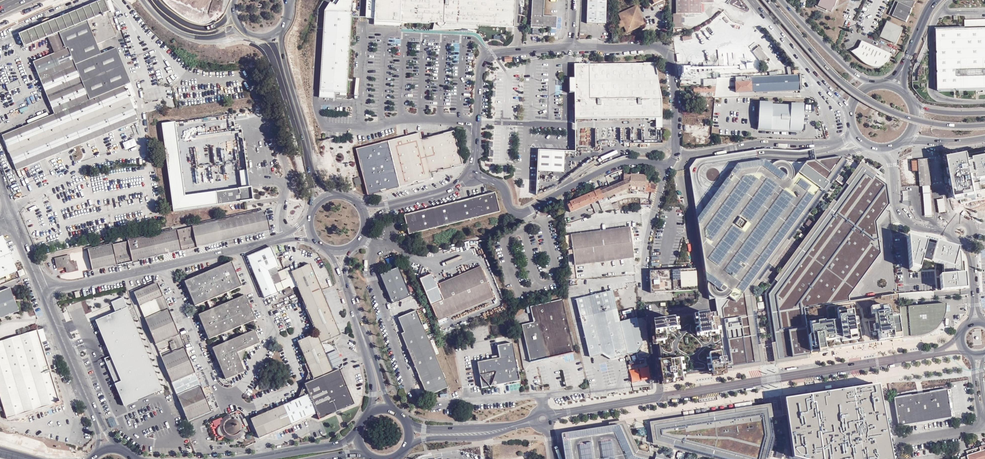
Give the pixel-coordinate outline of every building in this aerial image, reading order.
[(55,20),(22,33),(19,34),(25,47),(48,37),(55,53),(34,62),(55,114),(48,117),(30,124),(2,135),(16,170),(139,120),(134,109),(130,100),(130,98),(125,86),(131,83),(116,48),(101,54),(97,44),(116,36),(107,12),(102,0),(55,20)] [(324,10),(325,11),(352,13),(353,0),(339,0),(335,6),(330,2),(324,10)] [(375,19),(375,21),(403,23),(404,23),(429,24),(429,23),(434,23),(437,23),(437,24),(438,25),(438,26),(439,26),(439,27),(440,27),(441,27),(442,27),(443,27),(444,27),(444,26),(445,25),(445,24),(446,24),(459,24),(462,27),(473,28),(474,25),(478,25),(513,27),(515,0),(376,0),(375,19)] [(540,28),(556,28),(557,16),(543,16),(544,0),(532,0),(531,27),(533,28),(540,28)] [(607,0),(588,0),(587,24),(606,24),(607,0)] [(676,14),(673,14),(673,28),(681,28),(681,14),(701,13),(701,3),(713,3),(713,0),(676,0),(676,14)] [(816,7),(827,11),(828,9),(832,10),(834,6),(835,7),(839,0),(819,0),(816,7)] [(889,15),(906,23),(913,9),(911,8),(911,1),(900,1),(899,3),(895,1),(889,15)] [(626,29),(630,31),(640,26),(641,25),(642,25),(643,21),(642,21),(643,19),(639,10),(634,8),(619,14),(622,21),(619,22),(620,25),(619,25),(620,28),(625,26),(626,29)] [(349,52),(352,13),(325,11),(322,56),(320,91),(347,93),(349,52)] [(21,32),(22,33),(55,20),(54,19),(21,32)] [(964,20),(965,27),(984,27),(984,19),(964,20)] [(897,42),(903,29),(888,22),(885,27),(884,31),(882,35),(897,42)] [(961,30),(961,26),(949,26),(949,30),(937,30),(938,91),(959,91),(959,95),(963,95),(963,91),(984,90),(984,29),(961,30)] [(896,44),(897,42),(882,35),(881,37),(896,44)] [(890,61),(892,55),(862,41),(859,48),(851,52),(866,65),(870,67),(872,68),(875,68),(878,68),(881,68),(884,67),(887,65),(888,64),(890,61)] [(762,63),(768,58),(759,47),(752,52),(762,63)] [(574,65),(574,92),(574,120),(662,118),(661,98),(654,63),(574,65)] [(800,90),(800,74),(798,75),(794,75),(793,75),(785,75),(774,76),(771,76),(768,76),(769,92),(790,91),(800,90)] [(720,85),(735,84),(735,77),(725,77),(725,75),(720,75),(720,78),(716,78),(716,79),(716,82),(716,86),(720,86),(720,85)] [(752,92),(752,91),(751,81),(750,76),(743,77),(741,77),(735,77),(735,84),(736,92),(752,92)] [(756,92),(769,92),(768,76),(759,76),(750,76),(751,81),(752,91),(756,91),(756,92)] [(21,86),(19,80),(6,86),(8,91),(21,86)] [(136,95),(131,83),(125,86),(130,98),(136,95)] [(710,96),(715,96),(716,87),(692,87),(692,92),(692,94),(694,94),(693,95),(696,95),(696,93),(700,93),(700,96),(710,96)] [(758,129),(802,132),(802,130),(802,125),(803,106),(759,104),(759,117),(759,123),(758,129)] [(30,124),(48,117),(47,113),(28,120),(30,124)] [(173,211),(240,202),(238,189),(185,195),(175,122),(162,124),(173,211)] [(426,155),(459,146),(455,131),(422,139),(426,155)] [(394,163),(426,155),(422,139),(421,133),(388,141),(394,163)] [(362,171),(394,163),(388,141),(357,149),(362,171)] [(463,164),(459,146),(426,155),(430,172),(437,170),(437,169),(443,168),(443,169),(451,167),(451,166),(454,165),(454,166),(463,164)] [(724,368),(760,362),(749,290),(768,264),(786,240),(845,160),(841,157),(815,160),(815,156),(814,152),(813,149),(799,151),(764,149),(696,160),(689,168),(708,300),(713,299),(716,312),(724,368)] [(563,172),(564,152),(538,151),(538,152),(538,171),(563,172)] [(430,172),(426,155),(394,163),(399,187),(413,183),(413,182),(418,181),(418,182),(432,178),(430,172)] [(884,173),(864,159),(765,291),(778,361),(811,356),(810,352),(901,338),(897,294),(849,301),(849,297),(881,255),(876,219),(888,205),(884,173)] [(929,161),(912,162),(914,172),(918,172),(919,187),(931,186),(929,161)] [(399,187),(394,163),(362,171),(368,195),(381,191),(380,190),(385,189),(386,190),(399,187)] [(247,171),(240,172),(242,188),(250,187),(247,171)] [(599,190),(594,192),(598,202),(608,198),(610,197),(630,189),(631,175),(627,175),(627,174),(625,173),(624,181),(607,189),(600,192),(599,190)] [(630,189),(645,190),(646,183),(646,176),(631,174),(631,175),(630,189)] [(845,180),(840,176),(836,181),(842,185),(845,180)] [(240,202),(254,201),(252,187),(250,187),(242,188),(238,189),(240,202)] [(494,192),(465,200),(470,219),(499,211),(494,192)] [(595,213),(601,212),(602,211),(598,202),(594,192),(566,203),(570,213),(579,210),(579,209),(592,203),(595,213)] [(602,211),(608,209),(610,209),(613,208),(619,208),(617,202),(611,205),(608,198),(598,202),(602,211)] [(439,226),(470,219),(465,200),(456,202),(435,207),(424,210),(404,215),(407,229),(409,234),(439,226)] [(246,236),(271,231),(266,211),(242,216),(246,236)] [(679,226),(679,215),(665,215),(665,227),(679,226)] [(221,242),(246,236),(242,216),(217,222),(221,242)] [(813,223),(808,220),(805,225),(810,228),(813,223)] [(192,227),(197,247),(221,242),(217,222),(192,227)] [(177,230),(182,250),(193,248),(197,247),(192,227),(177,230)] [(633,259),(630,229),(571,235),(574,266),(633,259)] [(177,230),(152,236),(157,256),(182,250),(177,230)] [(3,236),(0,237),(0,278),(17,271),(3,236)] [(152,236),(128,241),(132,261),(157,256),(152,236)] [(961,252),(908,237),(910,270),(918,272),(921,260),(943,265),(945,275),(941,276),(942,291),(964,289),(961,252)] [(113,245),(117,264),(128,262),(132,261),(128,241),(113,245)] [(113,245),(88,250),(92,270),(117,264),(113,245)] [(279,266),(271,247),(248,257),(266,299),(278,293),(274,285),(282,281),(279,272),(278,271),(276,267),(279,266)] [(71,262),(70,256),(55,259),(57,268),(66,267),(67,273),(78,270),(76,261),(71,262)] [(185,282),(195,306),(207,301),(210,300),(226,293),(230,292),(242,287),(232,262),(185,282)] [(302,298),(322,290),(311,264),(304,267),(300,264),(298,269),(292,272),(293,277),(288,279),(291,289),(298,286),(298,288),(302,298)] [(437,288),(481,269),(479,265),(465,271),(438,283),(435,277),(433,278),(437,288)] [(380,274),(391,303),(410,295),(398,266),(380,274)] [(293,277),(292,272),(290,267),(284,270),(288,279),(293,277)] [(468,302),(491,292),(481,269),(437,288),(433,278),(431,273),(418,279),(430,305),(435,316),(446,311),(468,302)] [(683,291),(696,291),(695,269),(650,272),(651,293),(683,291)] [(284,270),(279,272),(282,281),(288,279),(284,270)] [(163,296),(158,283),(134,293),(140,306),(156,299),(163,296)] [(0,292),(0,319),(1,319),(7,316),(20,312),(16,300),(14,295),(11,288),(0,292)] [(326,300),(322,290),(302,298),(304,302),(307,308),(326,300)] [(627,356),(637,353),(642,345),(636,318),(619,322),(612,291),(576,300),(589,358),(602,355),(610,360),(627,356)] [(493,297),(491,292),(468,302),(446,311),(435,316),(437,321),(493,297)] [(162,313),(169,310),(163,296),(156,299),(140,306),(145,320),(162,313)] [(199,315),(209,339),(221,334),(224,333),(237,327),(240,326),(244,325),(256,320),(246,296),(234,301),(230,302),(214,309),(211,310),(199,315)] [(104,359),(122,401),(129,404),(137,400),(162,389),(123,297),(114,301),(118,311),(115,313),(96,321),(99,327),(111,356),(104,359)] [(332,313),(326,300),(307,308),(312,321),(332,313)] [(530,307),(534,322),(540,321),(548,358),(574,353),(562,300),(530,307)] [(307,308),(304,302),(303,302),(314,329),(315,328),(312,321),(307,308)] [(899,308),(902,338),(911,337),(928,335),(932,333),(935,332),(939,329),(941,327),(943,323),(945,320),(946,315),(946,311),(945,304),(899,308)] [(151,332),(174,322),(169,310),(162,313),(145,320),(151,332)] [(398,317),(404,331),(421,324),(415,310),(398,317)] [(724,369),(724,368),(716,312),(661,321),(662,327),(655,328),(663,378),(670,377),(669,367),(676,366),(677,372),(679,372),(680,376),(724,369)] [(341,335),(332,313),(312,321),(315,328),(317,333),(321,343),(341,335)] [(530,362),(542,360),(548,358),(540,321),(534,322),(522,325),(530,362)] [(172,337),(179,334),(174,322),(151,332),(156,344),(172,337)] [(404,331),(403,332),(400,333),(413,364),(434,355),(430,345),(421,324),(404,331)] [(37,330),(0,341),(0,395),(7,418),(60,402),(37,330)] [(226,379),(244,372),(241,363),(246,349),(259,343),(255,332),(247,335),(244,336),(234,340),(228,342),(225,344),(213,349),(226,379)] [(322,345),(321,343),(317,333),(298,341),(307,364),(327,355),(326,353),(323,348),(327,346),(326,344),(322,345)] [(178,351),(185,348),(179,334),(172,337),(156,344),(158,350),(170,345),(172,351),(167,353),(168,355),(178,351)] [(519,381),(512,343),(497,346),(499,358),(477,362),(481,388),(519,381)] [(167,370),(190,361),(185,348),(178,351),(168,355),(162,358),(167,370)] [(334,372),(327,355),(307,364),(311,372),(314,380),(334,372)] [(434,355),(413,364),(426,395),(448,386),(434,355)] [(188,376),(195,373),(195,372),(190,361),(167,370),(172,383),(173,382),(188,376)] [(317,414),(319,419),(354,404),(339,370),(335,371),(334,372),(314,380),(305,384),(309,395),(317,414)] [(314,380),(311,372),(308,373),(299,397),(299,399),(309,395),(305,384),(314,380)] [(172,383),(178,397),(183,394),(186,393),(194,390),(201,387),(195,373),(188,376),(173,382),(172,383)] [(875,384),(816,393),(781,398),(790,456),(800,458),(892,458),(875,384)] [(178,397),(183,409),(206,399),(201,387),(194,390),(186,393),(183,394),(178,397)] [(894,399),(898,426),(951,418),(947,390),(894,399)] [(300,421),(317,414),(309,395),(299,399),(292,402),(298,416),(300,421)] [(183,409),(188,421),(211,411),(206,399),(183,409)] [(287,426),(300,421),(298,416),(292,402),(279,407),(287,426)] [(656,441),(654,426),(767,409),(768,418),(772,417),(770,404),(649,422),(653,444),(711,458),(726,458),(656,441)] [(275,432),(287,426),(279,407),(267,412),(275,432)] [(654,426),(656,441),(726,458),(765,458),(766,458),(771,436),(768,418),(767,409),(654,426)] [(259,438),(275,432),(267,412),(251,419),(259,438)] [(218,425),(217,426),(216,428),(216,429),(216,431),(216,432),(217,433),(217,434),(218,435),(220,436),(221,437),(222,437),(224,437),(225,437),(226,437),(227,438),(229,439),(230,439),(232,439),(233,440),(235,439),(236,439),(235,437),(237,436),(238,435),(240,434),(241,433),(241,432),(242,431),(242,429),(242,428),(242,426),(242,425),(242,424),(241,422),(240,421),(240,420),(238,419),(237,419),(236,418),(234,418),(234,420),(233,420),(232,420),(230,420),(230,419),(229,415),(227,415),(226,416),(225,417),(224,418),(223,419),(222,420),(221,422),(221,423),(220,424),(219,425),(218,425)] [(559,430),(563,458),(666,458),(633,450),(620,421),(559,430)] [(965,450),(966,454),(959,456),(960,458),(984,458),(984,444),(965,450)]
